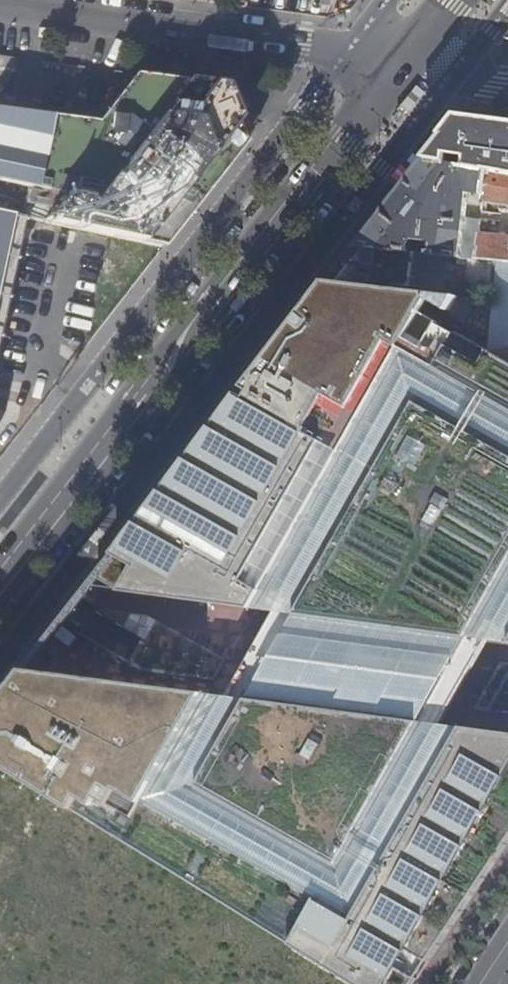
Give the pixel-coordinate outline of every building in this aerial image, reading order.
[(25,219),(164,248),(245,143),(219,90),(130,77),(99,119),(0,104),(0,214),(25,219)] [(458,117),(443,137),(445,138),(430,159),(507,173),(507,129),(503,129),(504,124),(458,117)] [(394,201),(423,163),(413,155),(385,193),(394,201)] [(426,159),(423,163),(394,201),(357,247),(417,254),(471,260),(497,263),(507,264),(507,237),(480,234),(477,247),(464,245),(466,228),(468,221),(471,195),(485,197),(485,202),(507,206),(507,173),(430,159),(426,159)] [(25,219),(0,214),(0,338),(25,219)] [(331,281),(353,252),(341,242),(318,271),(331,281)] [(417,254),(357,247),(353,252),(331,281),(330,282),(437,295),(445,295),(447,278),(414,274),(417,254)] [(466,298),(483,300),(492,301),(497,263),(471,260),(466,298)] [(497,263),(492,301),(487,349),(507,360),(507,264),(497,263)] [(487,349),(426,314),(437,295),(330,282),(191,459),(163,495),(144,519),(97,580),(119,596),(270,615),(507,645),(507,360),(487,349)] [(507,666),(507,645),(270,615),(226,697),(473,731),(507,666)] [(507,844),(507,736),(473,731),(226,697),(26,671),(0,705),(0,763),(181,876),(355,983),(413,983),(507,844)]
